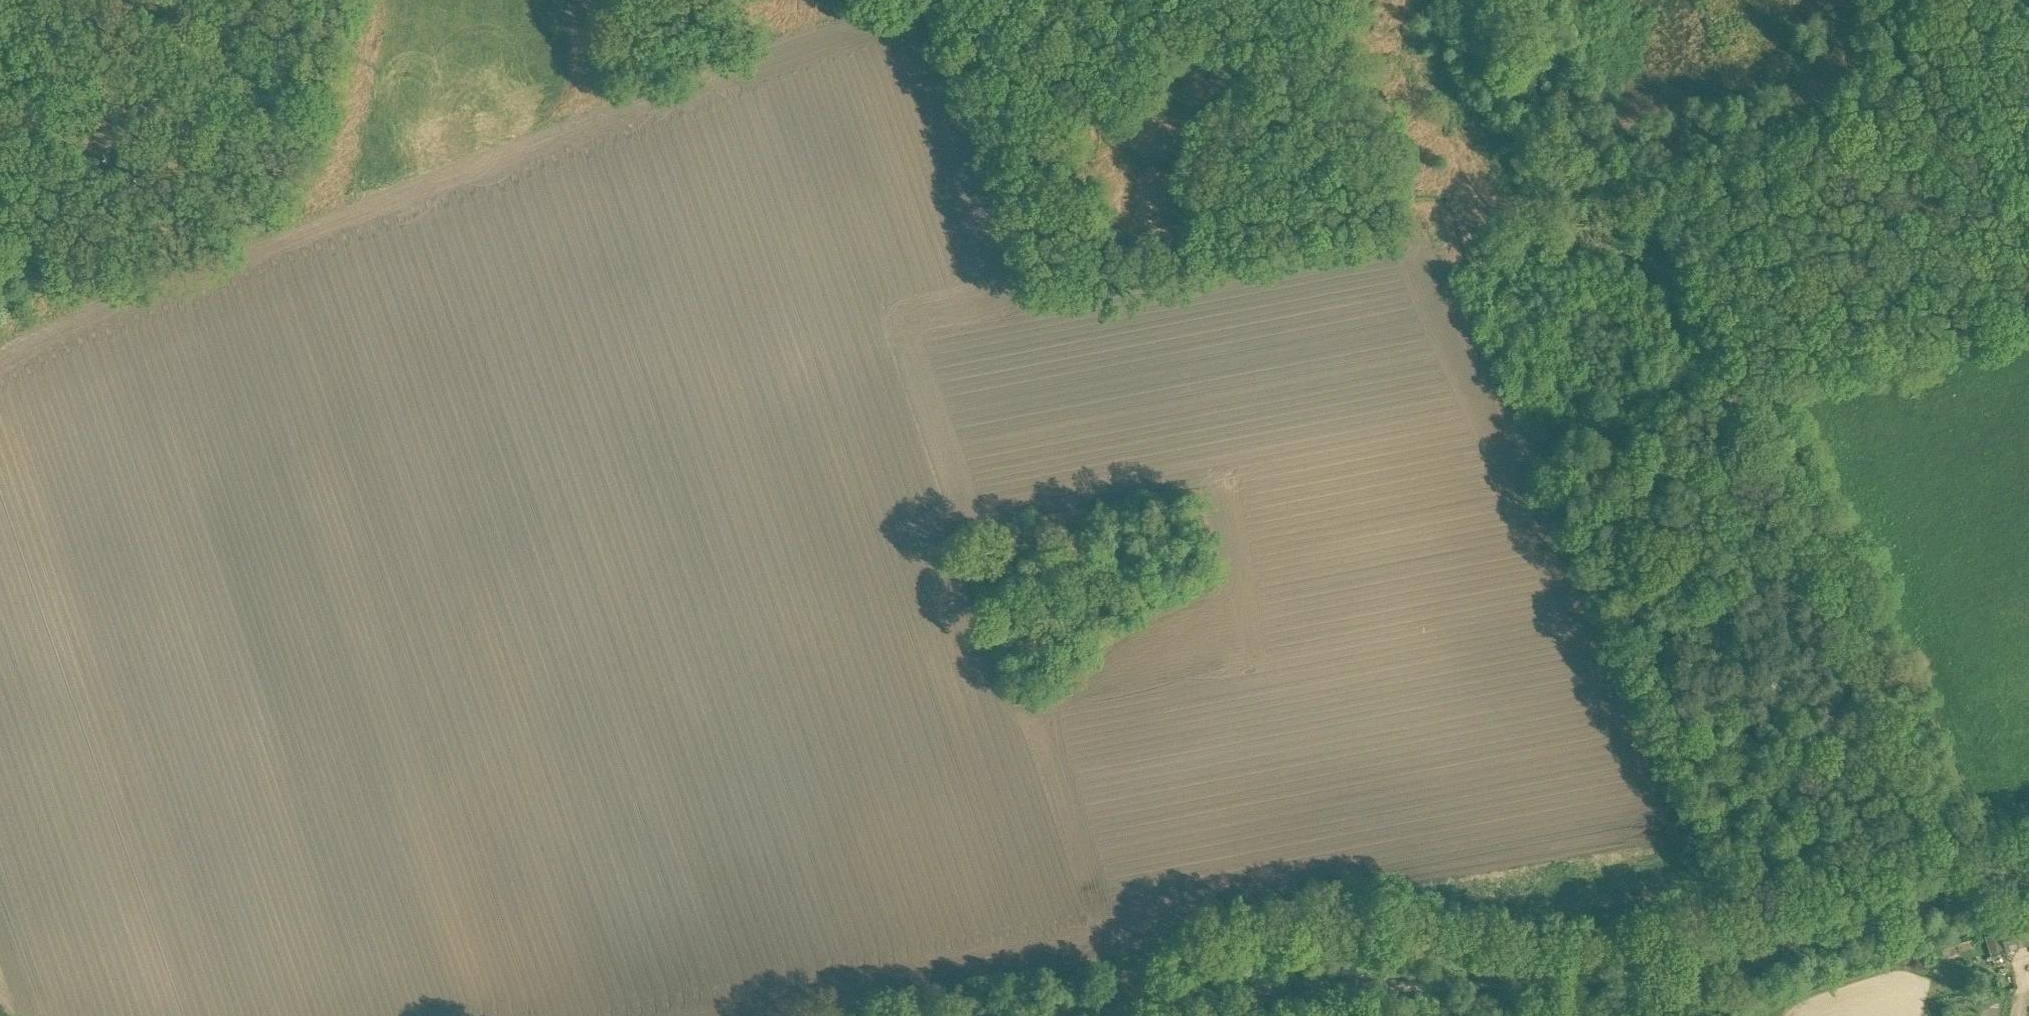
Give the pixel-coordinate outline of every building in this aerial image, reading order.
[(1990,955),(2028,945),(2028,926),(1985,937),(1990,955)]
